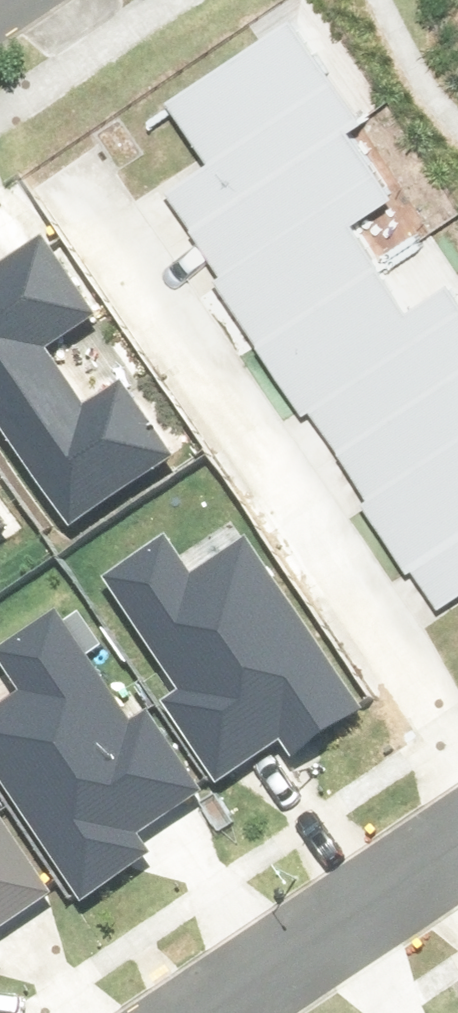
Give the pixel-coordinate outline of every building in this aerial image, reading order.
[(358,127),(293,27),(171,107),(212,168),(171,195),(196,232),(350,131),(358,127)] [(396,200),(350,131),(196,232),(195,233),(226,279),(219,284),(259,345),(381,266),(355,227),(396,200)] [(70,537),(175,468),(129,398),(101,416),(94,405),(77,416),(48,371),(69,357),(62,348),(86,332),(39,261),(0,286),(0,431),(70,537)] [(259,348),(307,420),(315,415),(336,453),(457,374),(457,300),(451,290),(412,316),(380,268),(259,348)] [(332,459),(363,506),(356,510),(396,572),(457,532),(457,377),(332,459)] [(311,664),(227,531),(115,602),(242,802),(360,728),(317,660),(311,664)] [(404,571),(438,622),(457,609),(457,536),(404,571)] [(63,633),(16,664),(44,707),(0,736),(0,756),(93,896),(128,872),(116,854),(197,801),(151,732),(136,742),(63,633)] [(47,901),(1,834),(0,835),(0,933),(47,901)]
